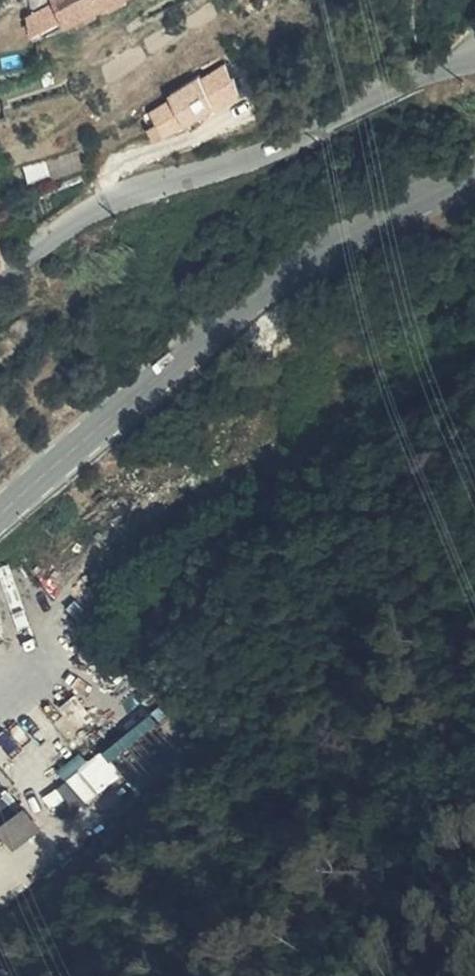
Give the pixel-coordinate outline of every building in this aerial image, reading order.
[(49,12),(76,0),(44,0),(49,12)] [(167,132),(244,89),(228,60),(151,102),(167,132)] [(18,805),(13,796),(0,803),(0,820),(8,814),(18,805)] [(18,805),(8,814),(0,820),(0,829),(1,830),(25,817),(18,805)] [(34,834),(25,817),(1,830),(12,848),(34,834)]
